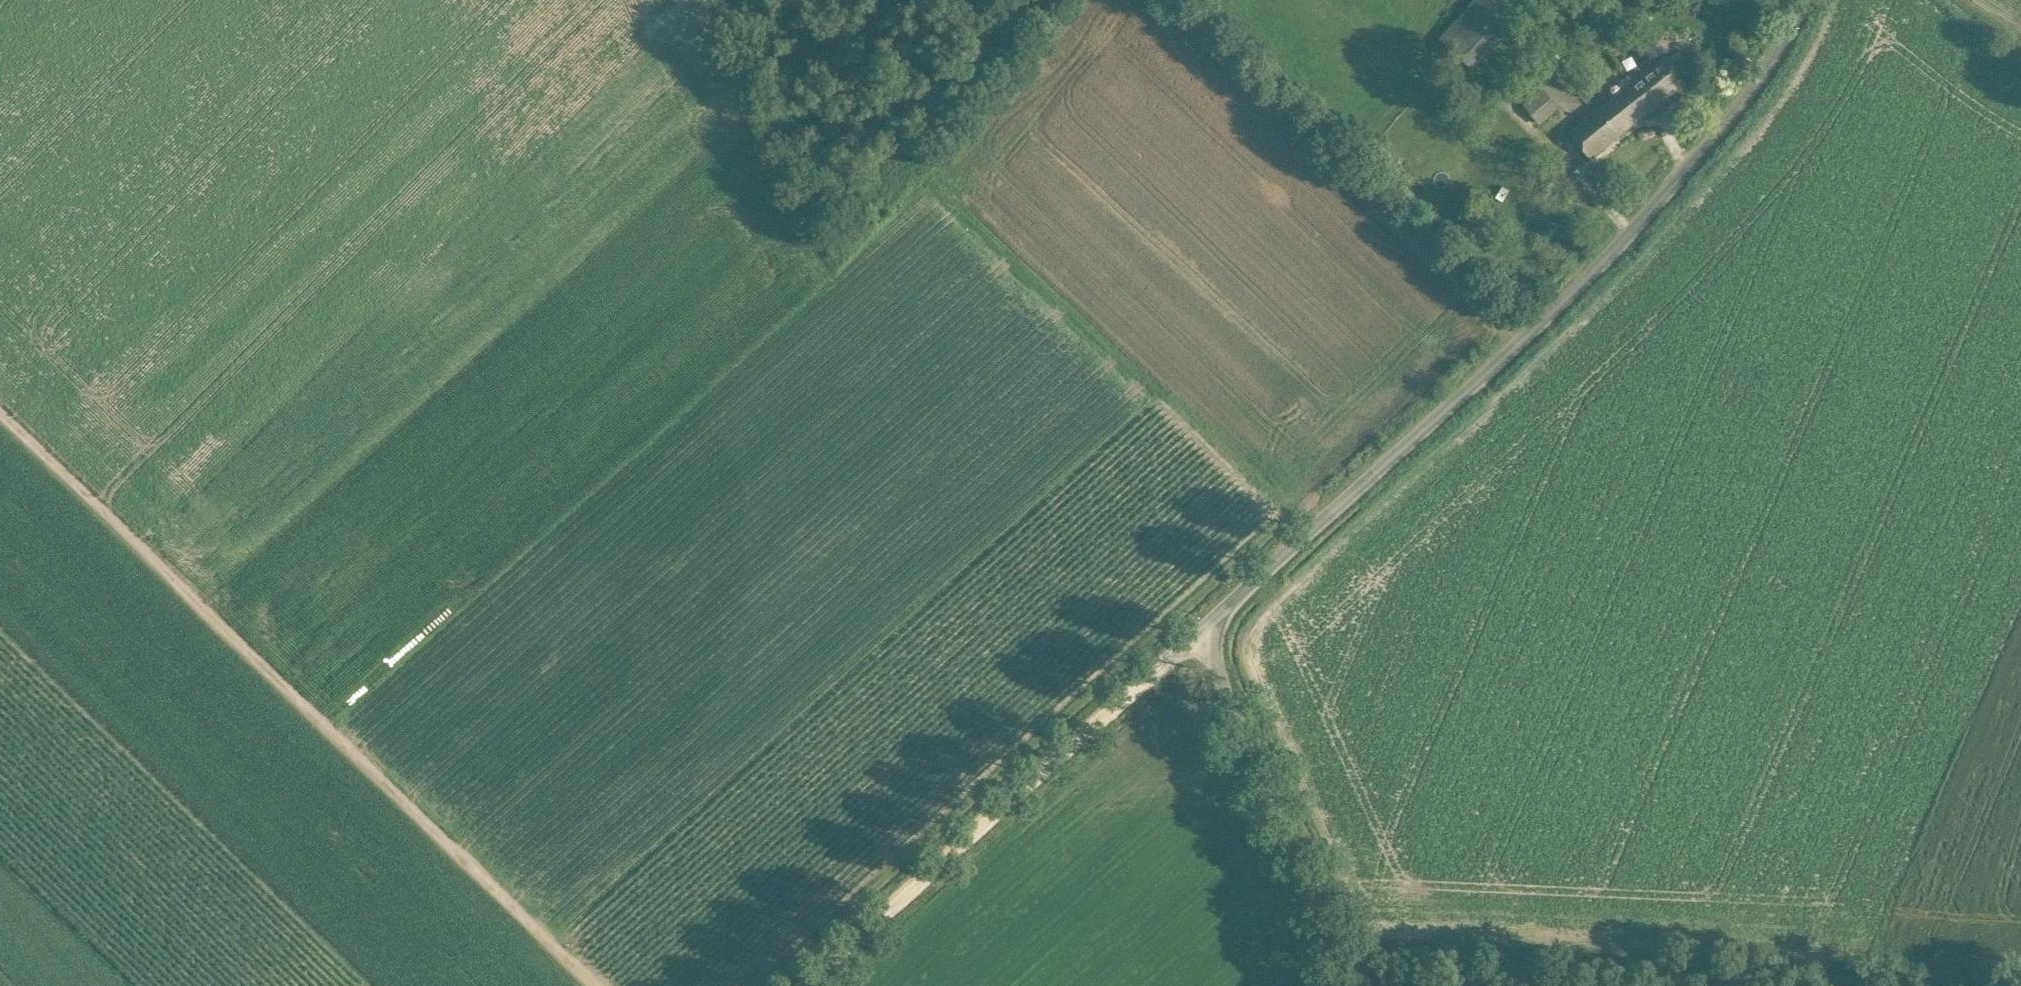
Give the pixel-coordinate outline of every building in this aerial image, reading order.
[(1519,20),(1497,0),(1473,0),(1439,38),(1473,70),(1519,20)] [(1636,37),(1626,45),(1631,52),(1632,51),(1637,58),(1647,51),(1636,37)] [(1688,80),(1668,55),(1653,67),(1647,70),(1642,63),(1627,75),(1654,108),(1688,80)] [(1590,158),(1654,108),(1627,75),(1609,89),(1614,97),(1569,131),(1578,143),(1590,158)] [(1544,88),(1524,105),(1541,123),(1560,107),(1544,88)]
